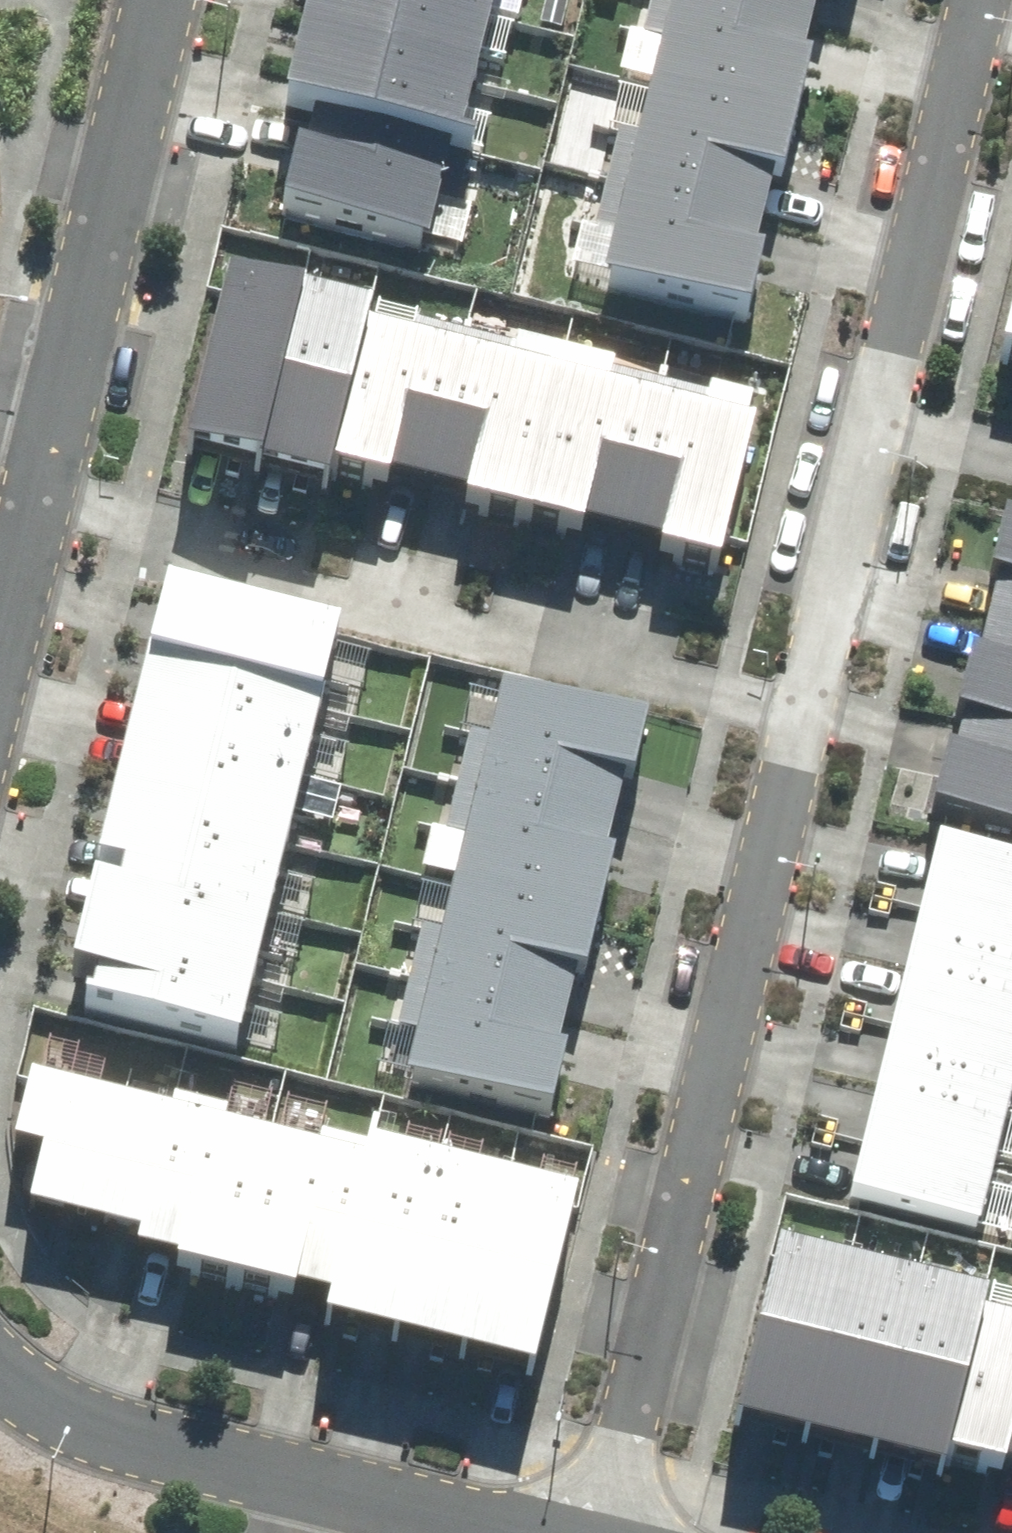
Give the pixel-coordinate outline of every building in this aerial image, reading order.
[(302,48),(481,91),(499,15),(436,0),(314,0),(302,48)] [(499,15),(502,0),(436,0),(499,15)] [(672,6),(810,38),(818,0),(673,0),(672,6)] [(672,6),(651,96),(789,128),(810,38),(672,6)] [(314,110),(309,130),(462,167),(481,91),(302,48),(289,104),(314,110)] [(651,96),(630,186),(768,218),(789,128),(651,96)] [(309,130),(291,206),(444,243),(462,167),(309,130)] [(630,186),(610,276),(748,308),(768,218),(630,186)] [(237,274),(195,438),(267,456),(309,292),(237,274)] [(376,309),(309,292),(267,456),(334,473),(339,451),(375,311),(376,309)] [(339,451),(435,476),(472,336),(375,311),(339,451)] [(435,476),(530,501),(567,361),(472,336),(435,476)] [(530,501),(626,526),(663,386),(567,361),(530,501)] [(626,526),(722,552),(759,411),(663,386),(626,526)] [(993,621),(1011,626),(1011,544),(993,621)] [(165,597),(150,666),(321,706),(337,637),(165,597)] [(970,717),(1011,727),(1011,626),(993,621),(970,717)] [(150,666),(134,735),(305,774),(321,706),(150,666)] [(517,686),(490,783),(631,820),(657,723),(517,686)] [(946,812),(1011,828),(1011,727),(970,717),(946,812)] [(134,735),(118,804),(289,843),(305,774),(134,735)] [(490,783),(464,880),(604,917),(631,820),(490,783)] [(118,804),(102,873),(274,912),(289,843),(118,804)] [(917,905),(1011,927),(1011,866),(930,847),(917,905)] [(102,873),(86,942),(258,981),(274,912),(102,873)] [(464,880),(438,977),(578,1015),(604,917),(464,880)] [(903,962),(1011,988),(1011,927),(917,905),(903,962)] [(86,942),(70,1010),(242,1050),(258,981),(86,942)] [(889,1020),(1011,1049),(1011,988),(903,962),(889,1020)] [(438,977),(411,1074),(552,1112),(578,1015),(438,977)] [(875,1078),(1007,1109),(1011,1087),(1011,1049),(889,1020),(875,1078)] [(165,1084),(60,1059),(30,1051),(13,1121),(43,1128),(29,1185),(134,1210),(165,1084)] [(875,1078),(862,1135),(993,1167),(1007,1109),(875,1078)] [(165,1084),(134,1210),(131,1223),(175,1233),(172,1245),(231,1258),(267,1109),(165,1084)] [(364,1132),(267,1109),(231,1258),(294,1273),(297,1261),(331,1270),(364,1132)] [(366,1126),(364,1132),(331,1270),(324,1297),(397,1315),(438,1144),(366,1126)] [(862,1135),(848,1193),(979,1224),(993,1167),(862,1135)] [(503,1159),(438,1144),(397,1315),(461,1331),(503,1159)] [(578,1178),(503,1159),(461,1331),(536,1350),(578,1178)] [(736,1425),(804,1443),(849,1276),(780,1257),(736,1425)] [(804,1443),(872,1462),(917,1293),(849,1276),(804,1443)] [(872,1462),(941,1480),(947,1456),(984,1315),(985,1312),(917,1293),(872,1462)] [(1011,1473),(1011,1323),(984,1315),(947,1456),(1011,1473)]
